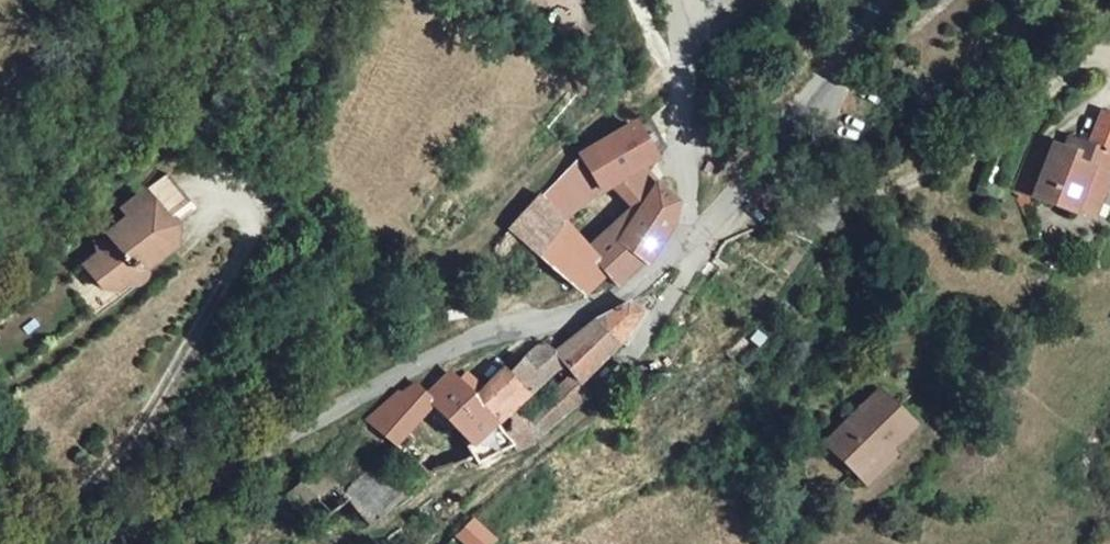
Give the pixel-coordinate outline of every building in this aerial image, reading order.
[(1079,195),(1096,202),(1109,165),(1109,115),(1104,112),(1090,146),(1065,136),(1061,149),(1042,198),(1073,212),(1079,195)] [(614,134),(577,162),(597,198),(609,189),(629,175),(643,165),(650,158),(625,125),(614,134)] [(1032,194),(1048,149),(1032,144),(1016,187),(1030,193),(1032,194)] [(1052,145),(1050,150),(1048,149),(1032,194),(1030,193),(1027,204),(1037,208),(1040,198),(1042,198),(1061,149),(1052,145)] [(561,226),(597,198),(577,162),(562,180),(539,201),(561,226)] [(625,210),(637,218),(654,188),(629,175),(609,189),(625,210)] [(183,184),(159,202),(183,234),(207,216),(183,184)] [(654,188),(637,218),(622,245),(638,256),(649,261),(660,243),(669,222),(675,200),(654,188)] [(1096,202),(1079,195),(1073,212),(1089,218),(1096,202)] [(582,285),(605,267),(586,249),(561,226),(539,201),(511,228),(582,285)] [(183,234),(159,202),(139,216),(146,227),(116,248),(124,258),(103,273),(122,299),(138,287),(149,289),(156,284),(157,280),(158,275),(158,272),(181,254),(183,234)] [(637,218),(625,210),(586,249),(605,267),(615,276),(638,256),(622,245),(637,218)] [(568,369),(576,378),(584,371),(590,377),(601,366),(620,343),(637,318),(625,302),(567,328),(551,333),(523,341),(516,356),(511,362),(503,359),(476,387),(525,453),(544,437),(531,419),(524,411),(568,369)] [(444,405),(466,434),(487,459),(525,453),(476,387),(452,362),(430,383),(423,375),(413,385),(409,382),(380,413),(397,431),(403,437),(444,405)] [(524,411),(531,419),(576,378),(568,369),(524,411)] [(590,377),(584,371),(576,378),(531,419),(544,437),(598,389),(590,377)] [(871,476),(894,453),(888,447),(915,420),(885,389),(822,450),(859,490),(871,476)] [(427,463),(466,434),(444,405),(403,437),(427,463)] [(381,443),(397,431),(380,413),(367,426),(381,443)] [(328,459),(295,488),(327,526),(358,501),(378,526),(421,488),(390,453),(352,487),(328,459)] [(467,537),(475,543),(500,543),(505,538),(484,519),(480,523),(467,537)]
